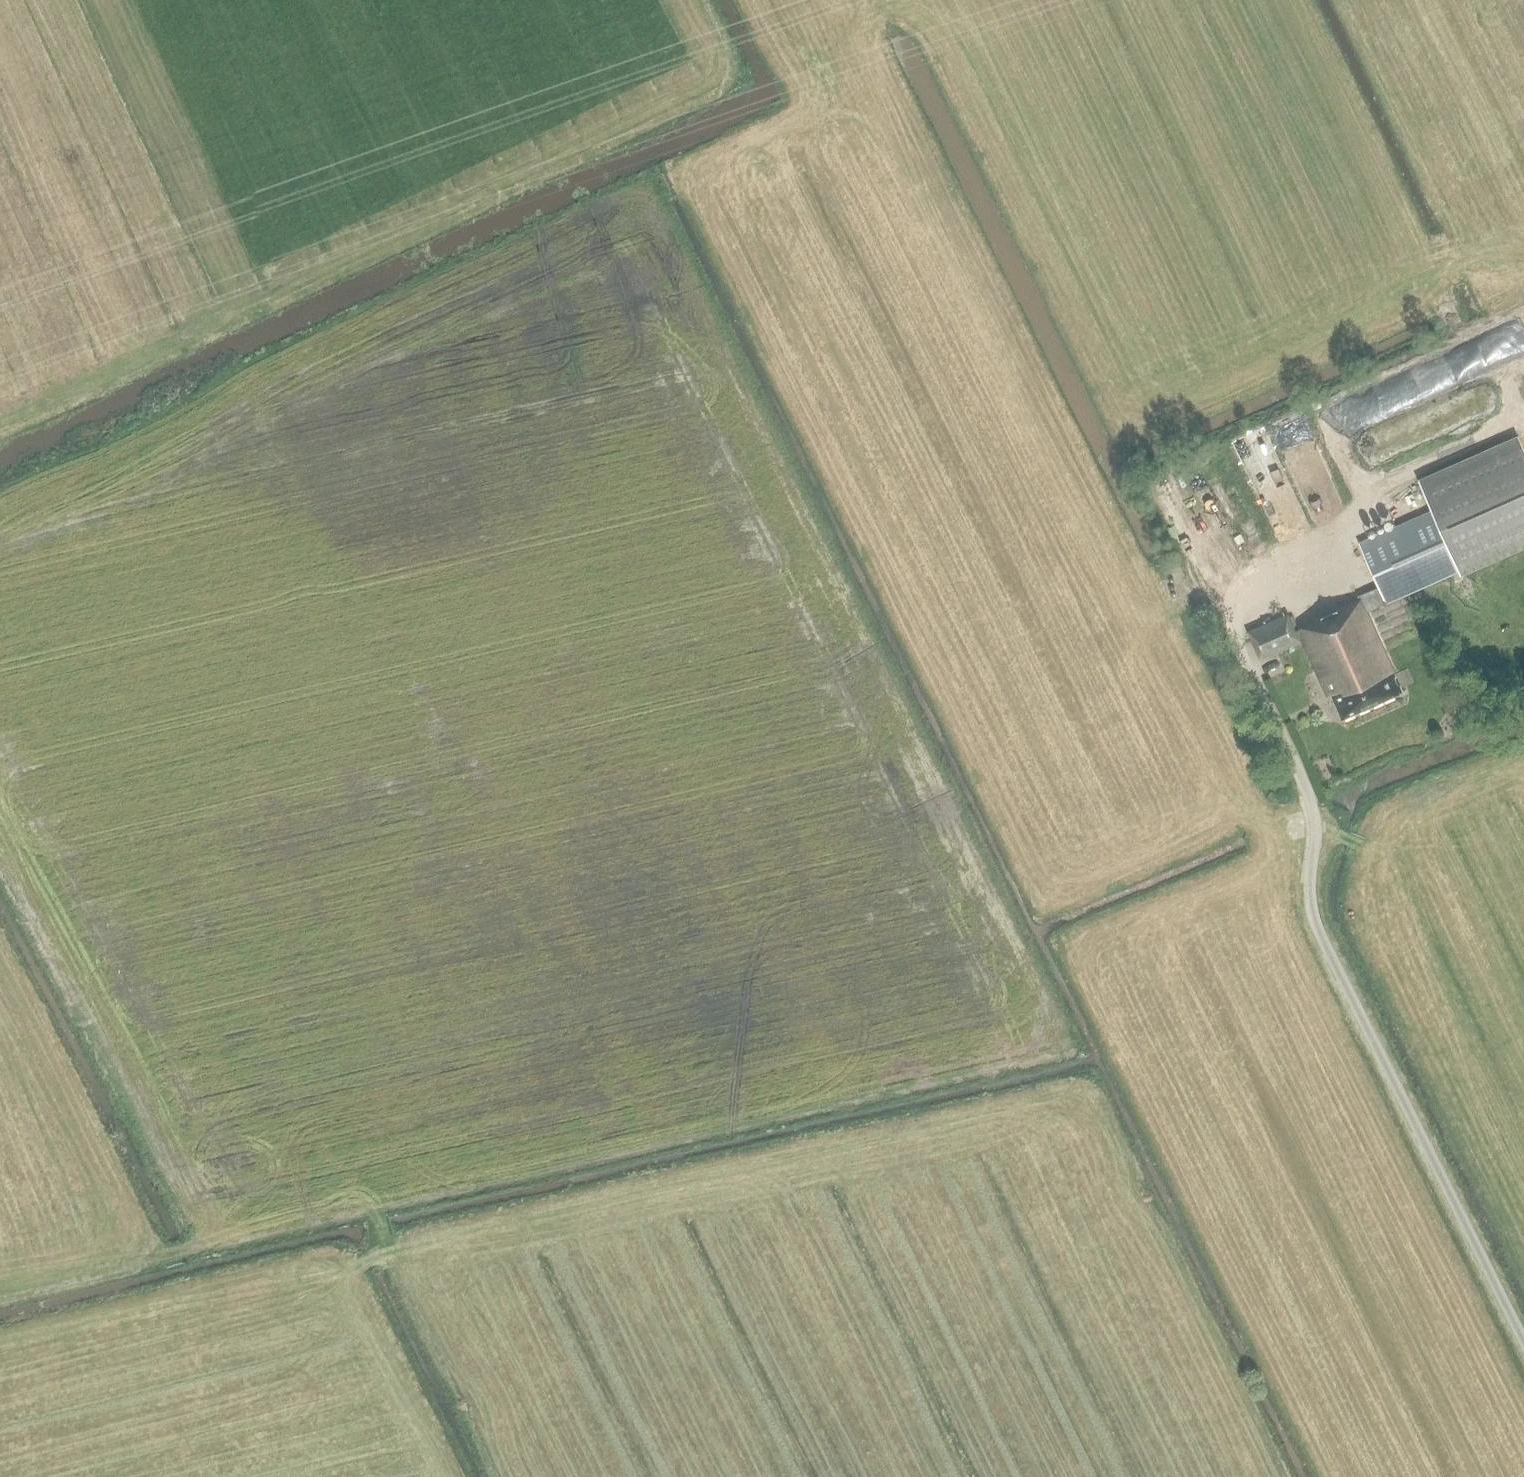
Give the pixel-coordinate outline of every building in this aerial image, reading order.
[(1266,424),(1233,439),(1271,519),(1299,506),(1292,492),(1297,490),(1266,424)] [(1463,571),(1523,544),(1523,447),(1522,442),(1423,485),(1435,512),(1361,544),(1380,588),(1359,597),(1360,600),(1316,619),(1317,621),(1295,631),(1288,614),(1250,631),(1261,657),(1303,638),(1328,696),(1332,694),(1342,719),(1402,693),(1368,613),(1463,571)]
